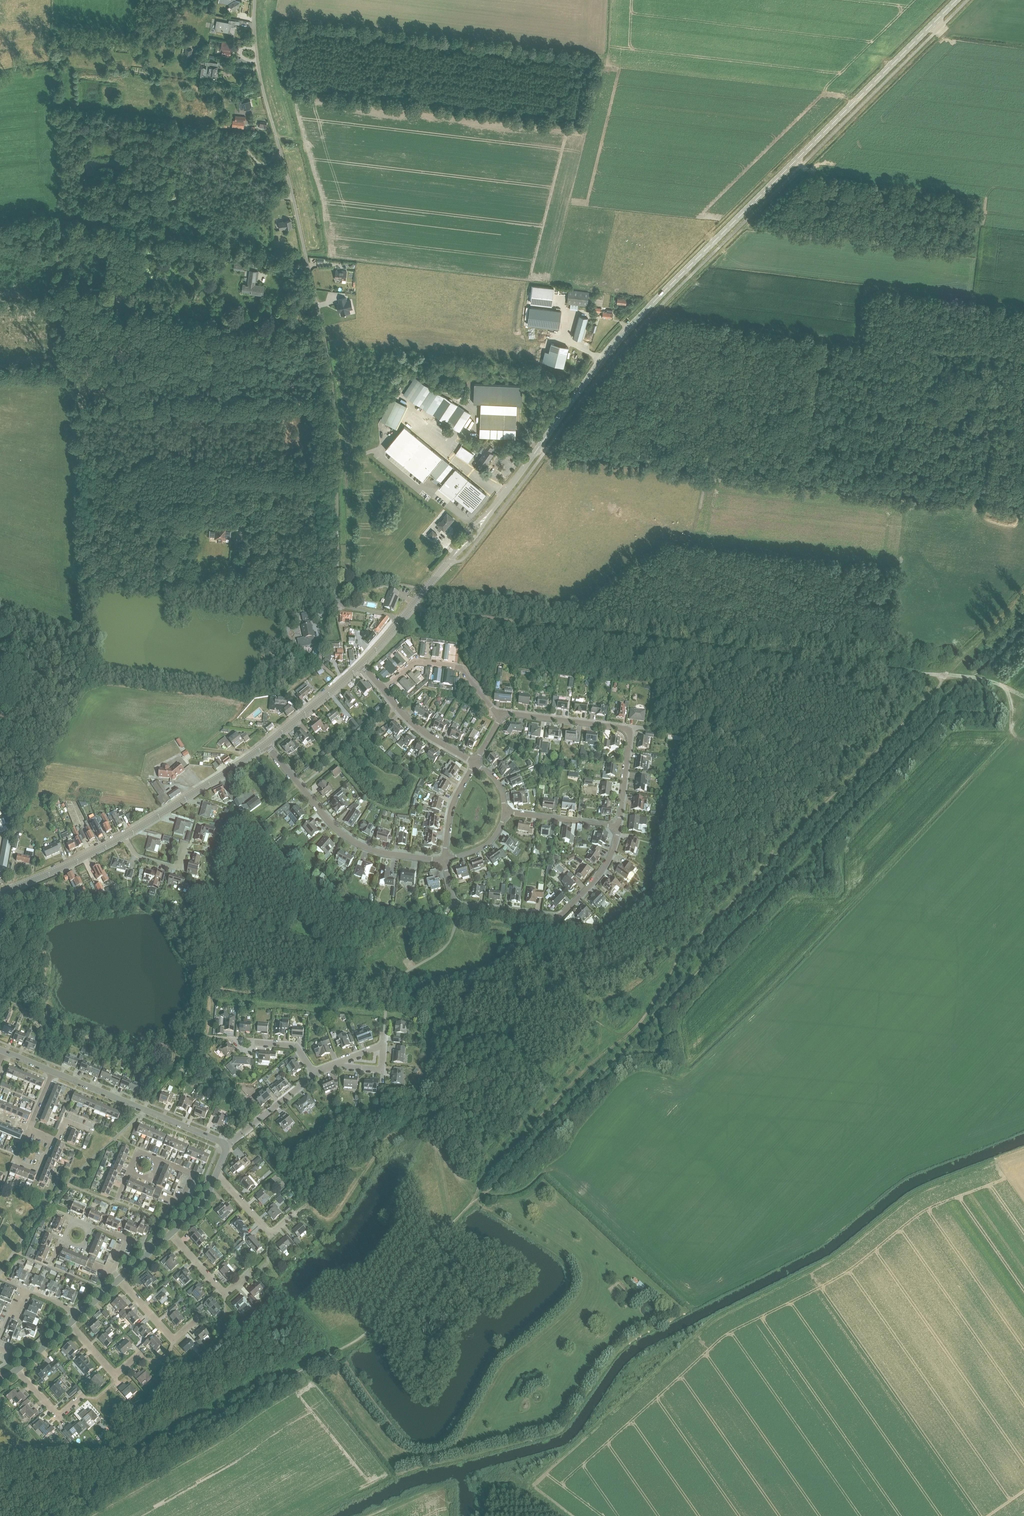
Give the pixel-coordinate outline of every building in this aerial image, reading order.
[(241,1),(236,0),(219,0),(219,2),(229,4),(234,10),(240,6),(241,1)] [(235,25),(236,21),(229,20),(229,23),(217,21),(215,30),(228,32),(229,29),(231,29),(232,25),(235,25)] [(223,42),(221,51),(223,51),(222,56),(230,57),(231,50),(230,50),(231,44),(223,42)] [(208,63),(206,77),(217,79),(219,67),(218,67),(218,65),(208,63)] [(250,100),(243,102),(243,101),(239,102),(241,110),(245,108),(245,110),(249,109),(249,107),(252,106),(250,100)] [(246,117),(236,116),(236,121),(234,121),(234,127),(244,128),(245,122),(246,117)] [(279,222),(280,229),(292,227),(291,220),(279,222)] [(244,284),(243,290),(250,291),(250,294),(263,295),(265,286),(255,285),(256,279),(258,279),(259,272),(251,271),(249,285),(244,284)] [(347,271),(336,271),(335,279),(342,279),(342,282),(346,283),(346,280),(347,271)] [(532,302),(532,304),(552,306),(554,288),(551,288),(534,286),(532,302)] [(578,310),(579,305),(588,306),(590,293),(569,290),(568,304),(571,305),(570,310),(578,310)] [(127,301),(126,292),(116,292),(117,302),(127,301)] [(340,303),(337,304),(338,309),(340,308),(341,315),(350,313),(349,310),(353,309),(351,301),(347,302),(346,298),(339,299),(340,303)] [(529,326),(560,329),(562,312),(531,308),(529,326)] [(612,319),(613,310),(608,310),(608,312),(604,312),(603,318),(612,319)] [(582,340),(588,318),(579,316),(573,338),(582,340)] [(551,343),(546,363),(564,367),(569,348),(551,343)] [(415,378),(404,395),(433,414),(459,432),(461,429),(464,425),(466,423),(471,415),(444,397),(415,378)] [(474,404),(518,405),(522,406),(523,386),(475,384),(474,404)] [(398,428),(408,404),(394,399),(391,405),(393,406),(386,423),(398,428)] [(517,413),(481,412),(481,428),(517,430),(517,413)] [(392,442),(386,449),(392,454),(405,465),(405,466),(414,473),(423,481),(426,477),(429,473),(430,473),(431,474),(444,459),(444,458),(442,457),(422,441),(404,426),(405,426),(401,431),(392,442)] [(485,467),(494,454),(492,453),(494,449),(489,445),(484,452),(486,453),(479,462),(485,467)] [(468,463),(474,455),(461,446),(456,454),(468,463)] [(444,459),(431,474),(443,484),(441,486),(439,487),(446,493),(452,498),(454,496),(455,497),(472,511),(487,494),(444,459)] [(447,527),(449,524),(450,525),(453,523),(452,522),(454,519),(448,513),(445,516),(446,517),(441,522),(441,521),(438,524),(440,526),(437,529),(440,531),(442,528),(445,530),(448,527),(447,527)] [(231,539),(231,530),(231,531),(224,531),(224,529),(216,528),(216,531),(210,531),(210,530),(209,538),(210,538),(210,536),(212,536),(215,537),(215,538),(225,539),(225,537),(230,538),(230,539),(231,539)] [(433,530),(429,535),(434,539),(438,534),(433,530)] [(388,595),(390,595),(385,607),(394,611),(397,602),(395,601),(399,592),(393,589),(391,592),(390,591),(388,595)] [(327,609),(318,613),(320,618),(329,615),(327,609)] [(341,612),(340,623),(345,623),(345,620),(350,620),(352,620),(353,615),(353,613),(351,613),(348,613),(346,613),(341,612)] [(375,622),(371,626),(373,628),(372,629),(373,631),(374,630),(377,632),(379,632),(390,618),(388,617),(387,617),(387,616),(379,615),(374,614),(374,615),(374,617),(378,618),(379,619),(376,623),(375,622)] [(303,638),(297,639),(299,647),(304,646),(316,644),(314,636),(315,636),(314,632),(313,633),(312,624),(311,621),(303,623),(303,626),(305,637),(303,638)] [(364,641),(368,644),(376,636),(372,632),(370,634),(367,631),(362,636),(366,639),(364,641)] [(415,655),(406,646),(404,648),(405,649),(402,652),(410,660),(415,655)] [(343,654),(337,654),(324,653),(324,657),(325,657),(323,660),(326,662),(325,664),(328,666),(330,662),(331,660),(330,660),(332,657),(331,657),(331,656),(335,657),(335,660),(338,660),(338,661),(342,661),(342,658),(343,658),(343,654)] [(398,653),(395,656),(403,666),(406,663),(398,653)] [(388,662),(386,664),(394,673),(397,671),(388,662)] [(450,672),(444,671),(443,685),(453,686),(454,680),(449,679),(450,672)] [(411,672),(408,675),(417,686),(420,683),(417,679),(422,676),(418,672),(414,675),(411,672)] [(407,676),(399,684),(408,693),(416,686),(407,676)] [(362,681),(356,686),(364,695),(367,692),(372,688),(367,682),(365,684),(362,681)] [(305,684),(296,692),(298,694),(296,695),(301,702),(304,700),(312,693),(307,686),(305,684)] [(495,691),(494,699),(500,699),(500,702),(504,702),(507,702),(511,703),(512,694),(513,690),(505,689),(505,692),(495,691)] [(347,701),(345,703),(350,709),(354,706),(351,703),(355,700),(349,692),(344,696),(347,701)] [(520,694),(519,703),(526,704),(529,705),(530,696),(527,696),(527,695),(520,694)] [(536,695),(535,702),(538,702),(537,706),(541,707),(541,706),(547,707),(549,699),(539,698),(539,695),(536,695)] [(553,696),(552,707),(557,708),(564,709),(564,710),(568,710),(569,702),(558,700),(559,697),(553,696)] [(271,697),(270,710),(274,711),(274,708),(276,709),(277,711),(279,710),(282,714),(284,712),(288,716),(294,710),(290,706),(288,707),(287,706),(287,698),(276,697),(276,698),(271,697)] [(581,713),(581,711),(586,712),(587,704),(583,703),(583,700),(579,699),(579,703),(576,702),(575,711),(575,712),(581,713)] [(625,707),(628,708),(629,702),(625,701),(625,705),(618,704),(617,709),(616,709),(615,713),(617,713),(616,717),(623,718),(624,714),(624,713),(624,710),(625,710),(625,707)] [(423,709),(425,707),(422,705),(421,707),(419,706),(420,704),(418,702),(414,708),(416,710),(414,712),(419,715),(423,709)] [(592,706),(591,713),(597,713),(597,715),(604,716),(604,714),(607,715),(607,711),(608,707),(605,707),(603,705),(601,706),(598,706),(598,707),(592,706)] [(423,709),(419,715),(423,718),(428,712),(429,710),(427,708),(426,710),(423,709)] [(631,709),(630,719),(634,720),(634,719),(639,719),(639,720),(644,721),(645,711),(641,710),(634,709),(634,710),(631,709)] [(335,711),(327,717),(332,723),(340,717),(335,711)] [(430,713),(428,712),(423,718),(427,721),(429,719),(432,720),(436,714),(431,711),(430,713)] [(437,715),(432,723),(435,725),(433,727),(438,730),(442,723),(444,719),(439,717),(437,715)] [(324,726),(323,726),(317,718),(313,721),(314,722),(309,726),(315,733),(321,728),(324,732),(330,728),(326,724),(324,726)] [(353,719),(348,722),(354,730),(359,726),(353,719)] [(393,732),(399,726),(395,721),(391,725),(389,723),(385,727),(388,731),(387,733),(390,735),(393,732)] [(442,723),(438,730),(443,732),(444,730),(447,731),(450,725),(451,724),(446,721),(444,724),(442,723)] [(274,727),(271,722),(271,723),(263,722),(258,722),(257,725),(263,726),(268,732),(274,727)] [(509,722),(503,731),(505,732),(505,733),(508,735),(509,734),(510,735),(513,731),(521,732),(522,724),(509,722)] [(454,739),(459,731),(456,730),(458,727),(456,725),(457,725),(454,723),(450,729),(453,731),(450,737),(454,739)] [(537,729),(537,726),(530,725),(529,732),(532,733),(532,737),(540,738),(541,730),(537,729)] [(404,730),(399,726),(393,732),(395,735),(394,737),(398,741),(402,736),(400,734),(404,730)] [(546,731),(545,738),(548,739),(548,736),(554,737),(554,739),(558,740),(558,737),(561,738),(562,732),(559,732),(559,729),(553,728),(549,727),(549,732),(546,731)] [(459,731),(454,739),(459,742),(463,736),(465,738),(469,731),(465,728),(462,733),(459,731)] [(296,735),(295,735),(295,736),(296,737),(298,738),(299,737),(303,743),(306,740),(308,743),(311,740),(313,742),(315,740),(310,733),(307,735),(302,729),(296,734),(296,735)] [(474,729),(472,731),(468,739),(470,740),(467,746),(472,749),(477,741),(474,739),(475,736),(478,731),(474,729)] [(566,733),(565,740),(575,741),(574,743),(579,743),(580,735),(580,734),(576,733),(577,731),(571,730),(570,734),(566,733)] [(587,732),(586,743),(589,743),(589,744),(590,745),(595,746),(597,745),(598,734),(593,734),(591,734),(591,733),(587,732)] [(238,735),(230,741),(235,748),(243,741),(244,740),(246,742),(248,740),(249,739),(245,733),(243,735),(243,734),(241,734),(239,735),(238,735)] [(639,743),(638,748),(647,749),(648,738),(648,737),(653,738),(654,734),(646,733),(645,738),(639,737),(640,737),(639,743)] [(405,744),(408,747),(415,740),(410,735),(406,739),(404,737),(400,742),(398,744),(402,748),(404,746),(405,744)] [(605,740),(604,748),(609,749),(609,747),(619,748),(620,738),(619,738),(619,737),(616,737),(612,737),(611,741),(610,741),(605,740)] [(225,738),(217,744),(220,747),(224,744),(227,748),(231,746),(225,738)] [(282,746),(287,753),(288,752),(289,754),(290,754),(291,753),(291,752),(290,750),(293,748),(295,750),(300,747),(294,740),(292,742),(289,740),(282,746)] [(541,751),(542,743),(543,740),(538,740),(537,746),(534,745),(534,750),(541,751)] [(415,743),(412,748),(414,750),(418,752),(416,755),(420,758),(425,752),(422,750),(425,746),(420,742),(418,745),(415,743)] [(542,743),(541,751),(541,753),(549,754),(550,744),(542,743)] [(509,747),(506,750),(510,755),(514,752),(513,751),(514,751),(512,749),(511,749),(509,747)] [(432,750),(426,758),(425,759),(430,763),(433,765),(437,759),(434,757),(437,753),(432,750)] [(490,757),(487,759),(492,765),(493,764),(496,767),(503,761),(500,758),(499,759),(494,753),(491,755),(489,756),(490,757)] [(220,758),(225,764),(231,760),(227,755),(225,755),(221,754),(221,757),(220,758)] [(637,758),(635,769),(643,770),(642,771),(647,772),(648,766),(645,765),(645,761),(651,762),(651,757),(641,755),(641,758),(637,758)] [(445,767),(457,774),(460,769),(454,766),(456,763),(450,760),(448,764),(447,764),(446,764),(445,766),(446,767),(445,767)] [(505,761),(498,768),(500,770),(499,770),(501,773),(501,774),(502,776),(503,775),(503,776),(504,775),(506,777),(510,774),(511,775),(521,771),(513,762),(510,766),(509,767),(506,764),(507,763),(505,761)] [(163,769),(160,769),(159,777),(171,778),(173,780),(175,780),(176,779),(176,777),(179,774),(179,775),(185,770),(179,763),(175,766),(175,767),(171,770),(169,770),(169,767),(168,765),(165,765),(163,766),(163,769)] [(603,772),(602,778),(610,779),(611,776),(615,776),(616,770),(617,770),(617,766),(608,765),(607,770),(608,770),(606,772),(603,772)] [(342,772),(337,766),(331,771),(335,777),(342,772)] [(457,774),(445,767),(445,768),(444,768),(443,770),(443,771),(444,771),(442,775),(447,778),(449,775),(455,779),(457,774)] [(636,786),(636,791),(637,791),(639,792),(639,791),(644,792),(645,784),(647,784),(647,780),(648,776),(639,775),(638,779),(637,779),(637,783),(636,783),(636,785),(636,786)] [(440,785),(449,789),(451,785),(445,781),(447,779),(442,776),(439,780),(442,782),(440,785)] [(506,780),(508,784),(511,783),(512,785),(511,785),(512,786),(513,787),(518,785),(518,786),(522,784),(519,777),(514,780),(513,777),(506,780)] [(165,803),(166,804),(181,793),(177,787),(172,791),(171,789),(167,792),(159,781),(155,780),(152,782),(151,783),(160,795),(157,798),(162,805),(165,803)] [(324,781),(319,786),(321,789),(319,791),(323,797),(332,790),(331,789),(327,785),(324,781)] [(436,786),(434,790),(439,793),(440,791),(445,793),(446,794),(449,789),(440,785),(436,782),(434,785),(436,786)] [(612,784),(602,783),(601,795),(610,797),(612,784)] [(229,800),(228,798),(222,785),(213,790),(215,795),(219,793),(223,801),(224,800),(224,803),(229,800)] [(340,790),(333,796),(335,799),(343,793),(343,792),(340,790)] [(528,798),(528,793),(526,793),(525,791),(516,792),(512,792),(512,800),(513,799),(514,805),(518,804),(518,805),(523,805),(523,804),(527,803),(526,798),(528,798)] [(433,804),(442,806),(444,801),(437,799),(438,796),(431,794),(429,799),(434,801),(433,804)] [(249,812),(262,804),(257,797),(247,804),(242,806),(239,798),(234,800),(239,809),(249,812)] [(564,797),(563,801),(562,809),(569,809),(569,811),(575,812),(575,810),(576,802),(569,801),(569,800),(569,799),(568,798),(567,798),(564,797)] [(634,805),(632,805),(631,809),(637,810),(638,810),(642,810),(646,811),(647,802),(647,798),(633,797),(635,797),(634,805)] [(333,808),(337,813),(338,812),(339,813),(340,811),(340,810),(345,806),(338,798),(331,804),(333,807),(333,808)] [(544,799),(543,807),(549,808),(549,809),(554,809),(554,805),(558,806),(558,799),(555,798),(554,801),(544,799)] [(604,807),(603,807),(601,815),(606,816),(606,815),(611,815),(612,808),(610,808),(611,802),(605,801),(604,807)] [(204,803),(200,816),(209,819),(210,814),(214,814),(215,814),(215,813),(216,812),(217,806),(204,803)] [(352,827),(361,814),(355,810),(359,806),(358,805),(356,803),(348,809),(352,811),(345,822),(352,827)] [(442,806),(433,804),(432,807),(431,806),(430,807),(424,805),(423,811),(429,813),(430,812),(433,813),(434,810),(441,812),(442,806)] [(295,824),(298,821),(301,819),(302,819),(303,818),(303,817),(305,815),(303,812),(301,809),(298,806),(293,810),(291,807),(285,812),(288,816),(295,824)] [(121,811),(116,813),(114,811),(107,814),(111,821),(113,820),(116,827),(122,825),(118,817),(123,815),(121,811)] [(106,833),(111,830),(107,823),(109,822),(104,813),(101,815),(106,824),(102,826),(106,833)] [(430,822),(439,824),(440,818),(434,818),(435,815),(428,813),(427,819),(430,820),(430,822)] [(646,825),(647,819),(630,816),(630,820),(629,830),(633,831),(634,831),(641,832),(642,825),(643,825),(646,825)] [(93,819),(91,820),(93,824),(91,825),(94,831),(95,832),(98,837),(99,837),(100,836),(103,835),(101,832),(99,827),(100,827),(99,825),(97,821),(95,817),(94,817),(95,818),(93,819)] [(190,828),(191,823),(178,819),(174,832),(183,835),(185,829),(183,829),(184,826),(190,828)] [(312,819),(303,826),(310,834),(311,833),(313,836),(319,832),(314,826),(316,824),(316,823),(315,823),(313,820),(312,819)] [(364,822),(360,828),(363,830),(362,833),(369,836),(374,827),(364,822)] [(425,822),(424,827),(426,827),(426,830),(433,831),(433,828),(438,829),(439,824),(430,822),(425,822)] [(527,823),(519,822),(518,830),(529,833),(528,834),(532,835),(533,828),(530,828),(531,824),(527,823)] [(211,824),(211,827),(206,826),(205,829),(198,828),(195,840),(203,842),(206,833),(213,835),(215,828),(216,826),(211,824)] [(549,836),(549,838),(553,838),(555,826),(550,825),(550,827),(542,826),(542,829),(541,829),(539,832),(541,833),(541,835),(543,835),(544,836),(544,837),(545,837),(546,836),(547,836),(549,836)] [(81,829),(80,830),(78,826),(76,827),(78,831),(83,840),(86,838),(81,829)] [(86,827),(88,833),(86,834),(90,841),(95,839),(91,831),(89,826),(86,827)] [(377,832),(378,833),(377,839),(383,840),(383,841),(387,842),(390,832),(386,831),(386,833),(382,832),(383,829),(378,827),(377,832)] [(72,841),(75,848),(78,847),(83,845),(75,828),(72,829),(76,838),(72,841)] [(570,840),(569,843),(574,844),(574,836),(571,836),(571,829),(563,828),(562,836),(561,836),(561,838),(562,840),(564,840),(565,839),(570,840)] [(407,834),(403,834),(404,830),(397,829),(396,837),(399,839),(398,844),(406,845),(407,834)] [(433,831),(426,830),(425,836),(428,836),(428,839),(437,840),(438,835),(432,834),(433,831)] [(594,837),(592,844),(601,846),(602,843),(605,844),(606,841),(607,841),(607,838),(608,834),(603,832),(602,833),(598,831),(596,837),(594,837)] [(68,832),(65,833),(67,837),(69,840),(68,841),(69,843),(67,844),(70,851),(75,849),(75,848),(72,841),(69,836),(68,832)] [(159,846),(161,841),(149,837),(146,850),(154,852),(156,845),(159,846)] [(505,837),(501,843),(511,849),(514,852),(517,847),(516,846),(518,842),(510,837),(508,839),(505,837)] [(335,845),(332,843),(326,838),(321,843),(320,843),(317,846),(326,854),(323,857),(326,860),(331,854),(329,852),(331,849),(335,845)] [(626,848),(625,852),(629,853),(630,854),(632,855),(632,854),(633,854),(635,847),(637,848),(639,840),(631,838),(630,842),(628,841),(627,845),(626,848)] [(3,877),(4,873),(6,873),(12,841),(4,839),(0,860),(0,879),(3,877)] [(437,840),(428,839),(427,842),(424,841),(424,847),(431,848),(431,845),(436,846),(437,840)] [(58,849),(61,848),(58,840),(54,842),(54,844),(43,849),(47,857),(59,851),(58,849)] [(589,854),(586,859),(594,864),(597,861),(598,862),(600,858),(599,857),(600,855),(597,854),(600,850),(593,846),(591,850),(593,851),(591,855),(589,854)] [(508,857),(501,850),(499,852),(497,849),(487,856),(493,864),(502,857),(504,859),(508,857)] [(335,860),(339,862),(338,863),(338,864),(339,865),(340,866),(341,866),(343,865),(343,864),(348,867),(354,858),(341,850),(335,860)] [(26,851),(25,856),(18,855),(18,856),(17,856),(16,861),(29,864),(30,859),(32,859),(33,853),(26,851)] [(199,864),(200,857),(193,855),(192,863),(190,862),(188,872),(197,875),(199,865),(199,864)] [(125,871),(128,862),(113,858),(111,867),(125,871)] [(471,862),(472,864),(469,865),(471,871),(481,867),(481,869),(485,868),(481,858),(477,859),(477,860),(475,860),(471,862)] [(367,881),(370,873),(374,875),(376,869),(372,867),(373,865),(365,862),(365,863),(363,863),(359,861),(358,866),(354,875),(362,878),(362,879),(367,881)] [(465,862),(461,863),(462,865),(455,867),(457,871),(456,871),(456,872),(457,872),(458,876),(462,875),(463,878),(469,876),(466,864),(465,864),(465,862)] [(635,868),(632,866),(626,862),(624,865),(625,865),(624,867),(621,864),(616,871),(627,879),(631,872),(633,872),(633,871),(634,872),(636,870),(635,869),(635,868)] [(109,880),(104,871),(102,872),(99,865),(98,866),(95,867),(93,868),(96,875),(95,875),(96,878),(97,880),(102,877),(104,882),(106,881),(109,880)] [(584,865),(578,874),(576,876),(580,879),(582,877),(584,878),(591,869),(584,865)] [(389,878),(390,869),(382,868),(380,880),(385,881),(385,885),(394,886),(395,879),(389,878)] [(135,872),(133,872),(134,871),(129,869),(127,878),(132,879),(133,875),(134,875),(135,872)] [(157,870),(156,873),(147,870),(144,879),(151,881),(149,887),(152,887),(151,892),(155,893),(156,888),(158,889),(163,872),(157,870)] [(407,880),(408,881),(414,882),(416,872),(410,871),(410,872),(408,872),(408,871),(403,870),(402,875),(401,875),(401,881),(405,881),(407,880)] [(429,873),(431,879),(435,878),(435,880),(439,879),(439,881),(441,880),(438,870),(436,870),(437,873),(431,874),(430,872),(429,873)] [(567,876),(562,882),(567,890),(568,891),(569,891),(570,891),(570,892),(571,891),(572,891),(573,891),(573,890),(574,890),(574,889),(574,888),(574,887),(574,886),(576,884),(571,879),(574,876),(569,872),(566,875),(567,876)] [(67,875),(64,877),(66,881),(69,879),(70,882),(74,889),(76,887),(82,884),(79,878),(75,879),(72,873),(67,875)] [(188,886),(184,885),(185,880),(180,879),(181,878),(171,875),(168,884),(173,885),(174,883),(179,884),(178,887),(187,890),(188,886)] [(608,881),(604,886),(611,892),(612,891),(613,892),(615,890),(614,889),(617,886),(619,887),(621,884),(613,877),(609,882),(608,881)] [(431,879),(427,880),(428,885),(430,884),(431,888),(432,892),(434,891),(435,892),(436,892),(437,892),(438,892),(438,891),(438,890),(441,889),(439,883),(440,883),(439,881),(439,879),(435,880),(435,878),(431,879)] [(485,893),(486,887),(483,886),(482,888),(474,887),(473,893),(471,893),(471,896),(472,896),(472,897),(479,898),(480,894),(482,893),(485,893)] [(512,895),(512,902),(520,903),(521,892),(517,892),(517,888),(510,887),(509,895),(512,895)] [(527,899),(527,902),(535,903),(536,897),(543,898),(544,891),(539,891),(539,892),(537,891),(532,890),(530,889),(529,890),(528,894),(527,894),(526,899),(527,899)] [(556,894),(549,901),(556,908),(565,898),(557,889),(554,892),(556,894)] [(489,899),(500,900),(501,892),(490,890),(489,899)] [(592,897),(589,900),(597,908),(598,907),(599,908),(601,906),(600,905),(606,899),(598,891),(594,895),(594,894),(591,897),(592,897)] [(579,911),(575,914),(577,916),(577,918),(578,919),(580,918),(582,920),(586,916),(590,916),(592,914),(583,905),(580,908),(581,909),(579,910),(579,911)] [(224,1030),(225,1031),(233,1031),(235,1016),(229,1016),(225,1012),(221,1016),(226,1020),(226,1027),(224,1026),(224,1029),(218,1028),(217,1034),(223,1035),(224,1030)] [(275,1035),(278,1035),(279,1036),(280,1036),(281,1036),(281,1035),(284,1036),(285,1028),(288,1028),(289,1020),(283,1020),(283,1024),(276,1023),(276,1028),(275,1028),(275,1031),(276,1031),(275,1035)] [(250,1032),(251,1023),(241,1022),(240,1032),(245,1032),(245,1031),(250,1032)] [(397,1029),(397,1033),(396,1037),(394,1037),(394,1042),(400,1043),(400,1038),(400,1033),(404,1034),(404,1031),(406,1031),(407,1027),(406,1027),(406,1023),(397,1022),(396,1026),(396,1027),(395,1027),(396,1028),(396,1029),(397,1029)] [(15,1028),(15,1027),(6,1024),(2,1032),(12,1036),(12,1035),(15,1028)] [(15,1028),(12,1035),(15,1036),(13,1040),(23,1044),(24,1040),(26,1035),(24,1034),(17,1032),(20,1026),(18,1025),(16,1025),(16,1024),(15,1027),(15,1028)] [(268,1034),(268,1025),(258,1024),(257,1032),(264,1033),(264,1034),(268,1034)] [(304,1028),(293,1028),(293,1025),(290,1025),(289,1031),(292,1031),(292,1036),(303,1037),(304,1028)] [(371,1033),(372,1032),(371,1029),(370,1030),(369,1028),(359,1032),(359,1031),(355,1032),(359,1043),(369,1039),(369,1040),(373,1039),(371,1033)] [(26,1035),(24,1040),(27,1041),(24,1047),(34,1051),(37,1043),(28,1039),(30,1033),(27,1032),(26,1035)] [(348,1048),(352,1047),(351,1047),(349,1043),(354,1041),(351,1034),(346,1036),(346,1034),(338,1037),(339,1040),(336,1042),(338,1046),(341,1045),(342,1049),(348,1047),(348,1048)] [(327,1045),(331,1044),(328,1037),(322,1039),(323,1043),(317,1045),(317,1046),(313,1047),(316,1055),(320,1054),(321,1056),(330,1053),(327,1045)] [(232,1051),(234,1049),(230,1046),(231,1045),(228,1042),(223,1048),(221,1046),(218,1049),(221,1053),(223,1052),(224,1054),(225,1053),(228,1056),(233,1051),(232,1051)] [(405,1054),(405,1047),(398,1046),(397,1052),(394,1052),(394,1058),(393,1058),(393,1062),(403,1063),(404,1054),(405,1054)] [(262,1063),(270,1063),(270,1059),(276,1059),(277,1053),(265,1052),(265,1053),(259,1052),(259,1063),(262,1063)] [(80,1056),(78,1060),(67,1055),(63,1064),(67,1065),(67,1064),(75,1068),(77,1064),(80,1065),(84,1057),(80,1056)] [(297,1073),(301,1070),(299,1066),(299,1064),(296,1061),(295,1060),(295,1061),(292,1057),(285,1062),(287,1066),(289,1065),(293,1071),(294,1073),(296,1073),(297,1072),(297,1073)] [(229,1064),(226,1067),(227,1069),(229,1071),(232,1074),(236,1070),(236,1069),(242,1065),(250,1065),(250,1059),(239,1059),(236,1058),(229,1064)] [(89,1073),(92,1065),(83,1062),(79,1070),(82,1072),(83,1071),(89,1073)] [(92,1065),(89,1073),(95,1076),(94,1077),(98,1078),(101,1069),(92,1065)] [(12,1077),(15,1070),(10,1067),(7,1074),(12,1077)] [(402,1084),(403,1072),(402,1072),(402,1068),(394,1067),(394,1071),(393,1071),(392,1076),(393,1076),(393,1079),(392,1079),(392,1083),(402,1084)] [(21,1072),(15,1070),(12,1077),(18,1079),(21,1072)] [(109,1082),(112,1074),(103,1070),(99,1079),(102,1080),(103,1079),(109,1082)] [(21,1072),(18,1079),(24,1081),(27,1075),(21,1072)] [(121,1078),(112,1074),(109,1082),(115,1084),(115,1085),(118,1086),(121,1078)] [(27,1075),(24,1081),(30,1084),(33,1077),(27,1075)] [(273,1084),(270,1087),(275,1092),(278,1090),(279,1092),(288,1085),(282,1078),(280,1075),(276,1078),(279,1081),(274,1085),(273,1084)] [(38,1079),(33,1077),(30,1084),(35,1086),(38,1079)] [(357,1089),(358,1078),(349,1078),(349,1077),(345,1077),(344,1087),(354,1088),(353,1089),(357,1089)] [(129,1090),(132,1082),(123,1078),(119,1087),(123,1088),(129,1090)] [(336,1086),(338,1086),(338,1081),(333,1081),(332,1078),(327,1080),(321,1083),(326,1093),(330,1091),(330,1090),(336,1087),(336,1086)] [(38,1079),(35,1086),(41,1089),(44,1082),(38,1079)] [(378,1087),(379,1080),(372,1079),(372,1081),(365,1081),(364,1091),(373,1092),(373,1089),(377,1089),(377,1087),(378,1087)] [(132,1082),(129,1090),(135,1093),(138,1095),(142,1086),(132,1082)] [(52,1092),(59,1095),(62,1089),(55,1086),(52,1092)] [(266,1087),(254,1097),(261,1107),(265,1104),(264,1103),(271,1098),(269,1095),(271,1092),(266,1087)] [(52,1092),(50,1098),(57,1101),(59,1095),(52,1092)] [(77,1103),(80,1097),(74,1094),(71,1101),(77,1103)] [(166,1095),(163,1094),(159,1102),(164,1103),(164,1102),(167,1103),(168,1102),(171,1103),(174,1095),(171,1094),(170,1095),(166,1094),(166,1095)] [(302,1100),(295,1106),(298,1110),(298,1109),(302,1114),(310,1108),(315,1104),(312,1100),(308,1096),(302,1100)] [(80,1097),(77,1103),(76,1105),(82,1108),(83,1106),(86,1099),(80,1097)] [(188,1100),(182,1097),(178,1107),(186,1111),(189,1105),(192,1106),(195,1100),(189,1097),(188,1100)] [(57,1101),(50,1098),(48,1103),(54,1106),(57,1101)] [(86,1099),(83,1106),(89,1108),(91,1101),(86,1099)] [(97,1104),(91,1101),(89,1108),(94,1111),(97,1104)] [(54,1106),(48,1103),(45,1109),(52,1112),(54,1106)] [(205,1118),(208,1110),(199,1106),(199,1104),(196,1103),(193,1110),(196,1111),(195,1114),(205,1118)] [(103,1106),(97,1104),(94,1111),(100,1113),(103,1106)] [(13,1107),(8,1105),(5,1112),(10,1114),(13,1107)] [(103,1106),(100,1113),(106,1115),(109,1108),(103,1106)] [(13,1107),(10,1114),(16,1116),(19,1110),(13,1107)] [(114,1111),(109,1108),(106,1115),(112,1118),(114,1111)] [(217,1117),(214,1124),(222,1127),(226,1117),(218,1114),(220,1110),(216,1108),(213,1116),(217,1117)] [(52,1112),(45,1109),(43,1115),(50,1118),(52,1112)] [(19,1110),(16,1116),(22,1119),(25,1112),(19,1110)] [(120,1113),(114,1111),(112,1118),(117,1120),(120,1113)] [(31,1115),(25,1112),(22,1119),(28,1121),(31,1115)] [(281,1115),(283,1117),(277,1122),(283,1129),(290,1123),(291,1124),(293,1122),(287,1114),(286,1115),(284,1113),(281,1115)] [(50,1118),(43,1115),(40,1121),(47,1124),(50,1118)] [(142,1135),(145,1127),(140,1125),(136,1124),(132,1134),(138,1137),(139,1134),(142,1135)] [(11,1129),(5,1126),(3,1133),(8,1135),(11,1129)] [(145,1127),(142,1135),(147,1137),(150,1130),(145,1127)] [(17,1131),(11,1129),(8,1135),(14,1138),(17,1131)] [(150,1130),(147,1137),(145,1141),(148,1142),(149,1138),(152,1139),(155,1132),(150,1130)] [(17,1131),(14,1138),(20,1140),(23,1134),(17,1131)] [(72,1131),(70,1137),(77,1140),(80,1134),(72,1131)] [(161,1134),(155,1132),(152,1139),(154,1141),(153,1144),(156,1145),(157,1142),(161,1134)] [(166,1136),(161,1134),(157,1142),(163,1144),(166,1136)] [(77,1140),(70,1137),(67,1143),(75,1146),(77,1140)] [(167,1150),(172,1140),(167,1137),(163,1145),(166,1146),(165,1149),(167,1150)] [(172,1140),(167,1150),(170,1151),(171,1148),(174,1149),(177,1142),(172,1140)] [(55,1148),(62,1151),(65,1145),(57,1142),(55,1148)] [(177,1142),(174,1149),(179,1152),(182,1144),(177,1142)] [(188,1146),(182,1144),(179,1152),(182,1153),(181,1157),(183,1158),(185,1154),(184,1154),(188,1146)] [(119,1154),(127,1157),(129,1151),(128,1151),(129,1147),(123,1145),(121,1148),(122,1148),(119,1154)] [(62,1151),(55,1148),(53,1154),(60,1157),(62,1151)] [(186,1168),(188,1165),(188,1163),(191,1158),(194,1150),(189,1148),(185,1155),(188,1156),(186,1162),(185,1161),(183,1167),(186,1168)] [(199,1152),(194,1150),(191,1158),(196,1160),(199,1152)] [(199,1152),(196,1160),(201,1162),(204,1154),(199,1152)] [(53,1154),(51,1160),(50,1160),(56,1162),(56,1163),(58,1163),(60,1157),(53,1154)] [(127,1157),(119,1154),(117,1160),(125,1163),(127,1157)] [(204,1154),(201,1162),(206,1164),(209,1156),(204,1154)] [(233,1174),(236,1171),(238,1174),(245,1168),(244,1166),(248,1162),(244,1158),(240,1162),(238,1159),(231,1165),(233,1167),(230,1170),(233,1174)] [(50,1160),(51,1160),(49,1159),(46,1165),(54,1168),(56,1163),(56,1162),(50,1160)] [(125,1163),(117,1160),(115,1166),(122,1169),(125,1163)] [(46,1165),(44,1171),(53,1175),(54,1175),(56,1169),(54,1168),(46,1165)] [(112,1165),(110,1171),(112,1171),(112,1172),(118,1174),(120,1175),(122,1169),(115,1166),(112,1165)] [(16,1175),(19,1168),(13,1166),(10,1173),(16,1175)] [(163,1171),(170,1174),(172,1169),(165,1166),(163,1171)] [(19,1168),(16,1175),(22,1178),(25,1170),(19,1168)] [(25,1170),(22,1178),(28,1180),(31,1173),(25,1170)] [(53,1175),(44,1171),(41,1177),(49,1180),(50,1177),(52,1178),(53,1175)] [(112,1172),(112,1171),(110,1171),(108,1177),(115,1180),(118,1174),(112,1172)] [(170,1174),(163,1171),(161,1176),(168,1179),(170,1174)] [(31,1173),(28,1180),(34,1182),(37,1175),(36,1175),(31,1173)] [(249,1175),(248,1177),(241,1183),(248,1190),(251,1188),(252,1190),(256,1186),(258,1185),(249,1175)] [(161,1176),(158,1181),(166,1184),(168,1179),(161,1176)] [(49,1180),(41,1177),(39,1183),(46,1186),(49,1180)] [(115,1180),(108,1177),(105,1183),(113,1186),(115,1180)] [(131,1189),(135,1181),(130,1179),(126,1187),(131,1189)] [(131,1189),(130,1191),(135,1194),(136,1191),(140,1184),(135,1181),(131,1189)] [(158,1181),(155,1189),(162,1191),(163,1189),(164,1189),(166,1184),(158,1181)] [(105,1183),(103,1188),(110,1191),(113,1186),(105,1183)] [(145,1186),(140,1184),(136,1191),(142,1193),(145,1186)] [(145,1186),(142,1193),(147,1195),(150,1188),(145,1186)] [(110,1191),(103,1188),(100,1194),(108,1197),(110,1191)] [(155,1190),(150,1188),(147,1195),(152,1198),(152,1197),(158,1200),(159,1197),(153,1194),(154,1192),(155,1190)] [(263,1205),(269,1200),(263,1193),(264,1192),(262,1190),(255,1196),(263,1205)] [(276,1198),(282,1204),(286,1199),(281,1194),(276,1198)] [(76,1213),(80,1203),(75,1201),(74,1202),(71,1200),(69,1207),(72,1208),(70,1211),(76,1213)] [(80,1203),(76,1213),(82,1216),(83,1213),(86,1214),(89,1208),(86,1207),(87,1206),(80,1203)] [(223,1204),(215,1211),(221,1217),(222,1218),(229,1211),(229,1212),(232,1209),(228,1204),(225,1206),(223,1204)] [(271,1210),(268,1213),(274,1220),(281,1214),(276,1207),(276,1206),(274,1204),(269,1208),(271,1210)] [(288,1207),(284,1211),(286,1214),(291,1209),(292,1208),(289,1205),(288,1206),(288,1207)] [(89,1208),(86,1214),(89,1215),(88,1218),(94,1221),(97,1213),(94,1212),(95,1210),(92,1209),(89,1208)] [(103,1216),(97,1213),(94,1221),(100,1223),(101,1220),(104,1221),(106,1215),(104,1214),(103,1216)] [(52,1223),(55,1224),(63,1228),(65,1222),(62,1221),(64,1218),(63,1217),(57,1215),(56,1218),(55,1217),(52,1223)] [(106,1215),(104,1221),(107,1223),(106,1225),(112,1228),(115,1219),(106,1215)] [(244,1238),(249,1234),(246,1231),(248,1229),(242,1222),(243,1221),(240,1217),(239,1218),(238,1218),(232,1223),(242,1234),(241,1235),(244,1238)] [(115,1218),(115,1219),(112,1228),(117,1230),(119,1227),(122,1228),(125,1220),(122,1219),(121,1221),(115,1218)] [(125,1220),(122,1228),(125,1229),(124,1230),(130,1233),(133,1226),(134,1223),(128,1221),(125,1220)] [(293,1231),(298,1238),(307,1230),(301,1223),(293,1231)] [(46,1229),(45,1231),(52,1233),(53,1230),(60,1233),(63,1228),(55,1224),(54,1227),(51,1226),(50,1229),(47,1227),(46,1229)] [(141,1224),(140,1226),(137,1233),(143,1236),(144,1233),(147,1234),(149,1227),(146,1226),(145,1229),(143,1227),(144,1225),(141,1224)] [(133,1226),(130,1233),(136,1235),(137,1233),(139,1228),(133,1226)] [(205,1241),(201,1236),(204,1234),(204,1232),(201,1229),(200,1229),(198,1231),(194,1226),(189,1231),(193,1236),(191,1238),(199,1247),(205,1241)] [(44,1234),(43,1236),(45,1237),(43,1240),(51,1243),(53,1237),(51,1236),(52,1233),(45,1231),(45,1233),(44,1234)] [(97,1234),(95,1239),(106,1243),(108,1238),(97,1234)] [(252,1236),(246,1242),(256,1253),(262,1247),(252,1236)] [(285,1238),(276,1245),(283,1253),(291,1245),(292,1247),(295,1245),(291,1240),(288,1242),(285,1238)] [(106,1243),(95,1239),(93,1244),(104,1248),(106,1243)] [(51,1243),(43,1240),(41,1246),(43,1247),(43,1246),(48,1249),(48,1248),(51,1243)] [(240,1242),(238,1245),(237,1245),(235,1247),(237,1250),(240,1247),(245,1243),(243,1240),(241,1242),(240,1242)] [(93,1244),(91,1249),(99,1252),(101,1253),(102,1250),(103,1251),(104,1248),(93,1244)] [(215,1246),(213,1248),(211,1245),(206,1250),(208,1252),(206,1254),(214,1263),(220,1258),(223,1255),(215,1246)] [(43,1247),(41,1252),(48,1255),(50,1249),(48,1248),(48,1249),(43,1246),(43,1247)] [(60,1258),(59,1260),(64,1262),(65,1260),(66,1257),(68,1251),(63,1249),(62,1252),(60,1257),(60,1258)] [(99,1252),(91,1249),(89,1254),(91,1255),(89,1259),(95,1261),(97,1257),(97,1258),(99,1252)] [(65,1260),(64,1261),(69,1263),(70,1262),(73,1253),(68,1251),(66,1257),(65,1260)] [(48,1255),(41,1252),(38,1258),(36,1257),(35,1260),(41,1263),(43,1260),(45,1261),(48,1255)] [(78,1256),(73,1253),(70,1262),(75,1264),(78,1256)] [(172,1270),(179,1264),(174,1259),(176,1258),(172,1253),(168,1257),(167,1256),(161,1262),(164,1265),(166,1263),(172,1270)] [(84,1258),(78,1256),(75,1264),(80,1266),(84,1258)] [(89,1260),(84,1258),(80,1266),(83,1267),(82,1270),(92,1274),(96,1276),(97,1272),(92,1270),(86,1267),(87,1264),(88,1261),(89,1260)] [(223,1269),(220,1271),(228,1280),(234,1275),(232,1272),(226,1266),(228,1265),(226,1262),(221,1267),(223,1269)] [(19,1281),(24,1270),(25,1267),(19,1265),(18,1268),(16,1267),(11,1278),(14,1280),(15,1278),(20,1280),(19,1281)] [(185,1285),(192,1279),(187,1274),(189,1272),(185,1268),(181,1272),(180,1271),(174,1277),(177,1280),(179,1278),(185,1285)] [(24,1270),(19,1281),(24,1282),(23,1284),(26,1286),(28,1282),(31,1274),(23,1271),(24,1270)] [(149,1271),(138,1281),(140,1284),(142,1282),(147,1288),(154,1283),(157,1280),(152,1275),(149,1271)] [(28,1282),(26,1286),(29,1287),(30,1285),(35,1287),(38,1277),(31,1274),(28,1282)] [(39,1277),(38,1277),(35,1287),(35,1286),(40,1288),(39,1290),(42,1291),(47,1280),(39,1277)] [(55,1283),(47,1280),(42,1291),(45,1292),(46,1291),(51,1293),(55,1283)] [(62,1286),(55,1283),(51,1293),(56,1295),(55,1297),(58,1298),(62,1286)] [(199,1300),(205,1294),(201,1289),(202,1287),(199,1283),(195,1287),(194,1286),(187,1292),(190,1295),(193,1293),(199,1300)] [(248,1290),(253,1295),(250,1298),(251,1300),(255,1304),(259,1300),(255,1296),(259,1293),(261,1294),(267,1289),(262,1283),(259,1285),(257,1283),(251,1288),(248,1290)] [(3,1291),(12,1295),(14,1290),(16,1291),(17,1288),(6,1284),(3,1291)] [(72,1285),(70,1290),(66,1299),(71,1301),(70,1303),(73,1304),(78,1293),(74,1291),(75,1289),(74,1289),(73,1287),(74,1286),(72,1285)] [(62,1286),(58,1298),(61,1299),(62,1297),(66,1299),(70,1290),(62,1286)] [(169,1299),(166,1297),(169,1294),(163,1288),(152,1298),(156,1302),(158,1300),(162,1305),(169,1299)] [(3,1291),(0,1299),(11,1304),(12,1301),(10,1300),(12,1295),(3,1291)] [(242,1295),(233,1304),(238,1310),(240,1312),(247,1305),(245,1303),(247,1301),(242,1295)] [(120,1297),(114,1302),(112,1304),(120,1314),(119,1314),(121,1316),(127,1311),(125,1309),(128,1306),(120,1297)] [(212,1297),(205,1303),(210,1309),(209,1310),(211,1313),(212,1314),(213,1313),(216,1315),(220,1311),(218,1309),(220,1307),(212,1297)] [(171,1313),(177,1308),(176,1307),(177,1307),(175,1305),(180,1302),(181,1303),(184,1300),(182,1298),(174,1304),(168,1310),(171,1313)] [(30,1306),(41,1311),(44,1303),(33,1299),(31,1302),(33,1303),(32,1307),(30,1306)] [(205,1309),(202,1306),(203,1306),(200,1304),(195,1309),(199,1314),(205,1309)] [(26,1311),(25,1313),(36,1318),(39,1311),(41,1311),(30,1306),(28,1311),(26,1311)] [(177,1326),(184,1319),(177,1311),(170,1317),(175,1322),(174,1322),(177,1326)] [(133,1325),(139,1319),(132,1312),(129,1315),(127,1312),(122,1317),(124,1319),(126,1317),(133,1325)] [(36,1318),(25,1313),(23,1316),(25,1317),(23,1322),(28,1324),(32,1326),(36,1318)] [(14,1333),(16,1329),(18,1324),(13,1322),(14,1320),(11,1319),(6,1330),(14,1333)] [(87,1326),(95,1334),(98,1332),(96,1329),(100,1325),(95,1319),(87,1326)] [(28,1324),(26,1329),(23,1330),(26,1337),(29,1336),(29,1335),(30,1335),(32,1332),(35,1333),(37,1328),(32,1326),(28,1324)] [(139,1326),(134,1330),(134,1331),(138,1335),(140,1333),(145,1338),(151,1333),(144,1325),(141,1328),(139,1326)] [(107,1333),(99,1339),(106,1347),(112,1342),(107,1336),(114,1330),(113,1330),(112,1328),(110,1326),(105,1330),(107,1333)] [(198,1343),(203,1349),(206,1347),(201,1341),(202,1341),(209,1334),(202,1327),(195,1333),(199,1338),(196,1341),(198,1343)] [(16,1329),(14,1333),(12,1338),(17,1340),(19,1337),(22,1338),(23,1338),(26,1337),(23,1330),(21,1331),(16,1329)] [(117,1347),(117,1348),(116,1349),(119,1352),(120,1351),(124,1355),(130,1349),(130,1348),(132,1346),(131,1345),(133,1343),(126,1335),(124,1337),(126,1340),(117,1347)] [(155,1337),(151,1341),(149,1339),(144,1344),(146,1346),(149,1344),(156,1351),(156,1350),(157,1352),(160,1350),(158,1348),(162,1345),(155,1337)] [(186,1352),(194,1345),(189,1339),(181,1346),(186,1352)] [(75,1353),(78,1350),(70,1342),(64,1348),(70,1354),(67,1357),(71,1361),(73,1360),(75,1358),(77,1356),(75,1353)] [(203,1349),(198,1343),(195,1346),(200,1351),(198,1353),(200,1355),(205,1351),(203,1349)] [(86,1374),(93,1368),(83,1356),(75,1362),(86,1374)] [(46,1363),(35,1372),(42,1379),(52,1370),(54,1372),(58,1368),(61,1371),(63,1368),(62,1366),(57,1361),(54,1363),(50,1367),(46,1363)] [(136,1373),(133,1376),(143,1387),(152,1378),(145,1370),(141,1373),(138,1375),(137,1374),(136,1373)] [(99,1388),(106,1382),(98,1374),(92,1380),(99,1388)] [(156,1376),(152,1380),(157,1385),(160,1381),(156,1376)] [(57,1384),(52,1388),(55,1392),(54,1393),(59,1398),(66,1393),(60,1386),(62,1384),(59,1380),(56,1383),(57,1384)] [(118,1389),(128,1400),(137,1391),(130,1383),(127,1386),(124,1383),(118,1389)] [(71,1397),(77,1391),(74,1389),(68,1394),(71,1397)] [(23,1403),(27,1399),(25,1397),(22,1394),(18,1397),(16,1395),(18,1394),(14,1390),(6,1397),(10,1401),(12,1399),(17,1404),(21,1401),(23,1403)] [(30,1403),(27,1399),(23,1403),(22,1404),(23,1405),(17,1410),(23,1416),(24,1415),(25,1414),(30,1419),(35,1415),(38,1412),(36,1409),(32,1412),(29,1410),(31,1409),(27,1405),(30,1403)] [(86,1410),(79,1415),(84,1421),(82,1423),(85,1428),(86,1428),(88,1431),(90,1429),(88,1426),(88,1425),(86,1424),(87,1424),(92,1419),(94,1421),(98,1418),(91,1409),(88,1412),(86,1410)] [(34,1422),(31,1425),(32,1427),(36,1431),(39,1429),(43,1434),(46,1437),(54,1429),(52,1427),(49,1424),(47,1421),(44,1423),(41,1420),(40,1421),(36,1424),(34,1422)] [(66,1430),(62,1433),(68,1440),(69,1439),(70,1438),(71,1437),(72,1437),(77,1432),(79,1435),(83,1431),(86,1428),(85,1428),(82,1423),(80,1422),(77,1424),(76,1423),(72,1426),(70,1424),(64,1428),(66,1430)]
